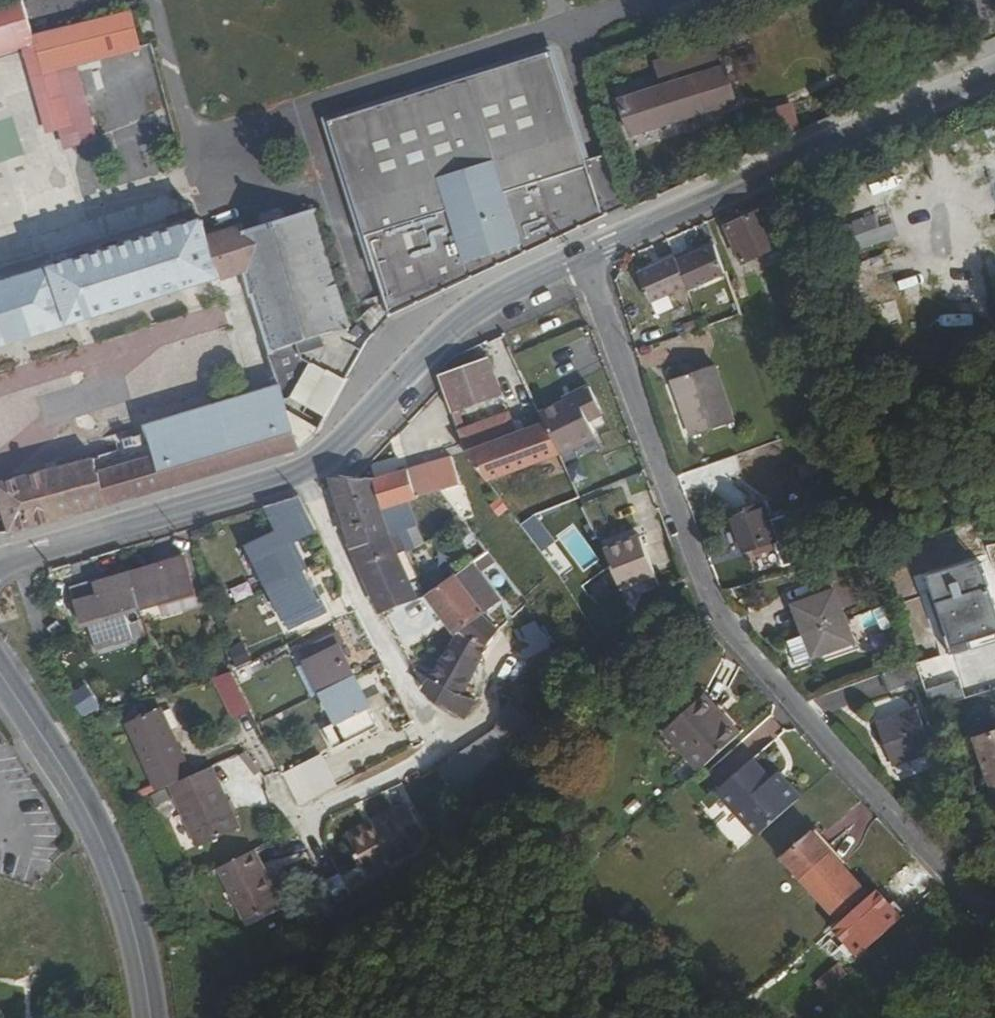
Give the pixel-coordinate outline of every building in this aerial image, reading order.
[(0,1),(0,57),(40,45),(36,33),(25,0),(3,0),(0,1)] [(132,8),(36,33),(40,45),(46,72),(53,71),(58,69),(143,47),(132,8)] [(708,26),(688,32),(693,50),(714,44),(708,26)] [(708,111),(740,100),(730,65),(725,66),(717,43),(714,44),(693,50),(660,60),(667,84),(694,75),(691,62),(712,56),(718,79),(700,85),(708,111)] [(333,125),(393,321),(445,296),(461,288),(520,260),(556,243),(613,218),(594,165),(575,112),(555,54),(333,125)] [(667,84),(623,98),(634,134),(708,111),(700,85),(718,79),(712,56),(691,62),(694,75),(667,84)] [(40,74),(34,76),(48,132),(75,126),(58,69),(53,71),(69,125),(54,128),(40,74)] [(46,72),(40,74),(54,128),(69,125),(53,71),(46,72)] [(623,155),(604,102),(575,112),(594,165),(623,155)] [(793,105),(771,111),(780,142),(801,132),(793,105)] [(792,226),(782,199),(769,206),(780,231),(792,226)] [(769,206),(733,222),(749,257),(785,241),(780,231),(769,206)] [(247,229),(245,272),(252,296),(256,296),(272,349),(350,326),(315,210),(247,229)] [(867,246),(896,237),(887,210),(858,220),(867,246)] [(247,229),(245,223),(209,234),(204,217),(99,250),(0,281),(0,346),(39,334),(168,295),(170,303),(189,297),(186,287),(223,276),(224,278),(245,272),(247,229)] [(792,226),(780,231),(785,241),(795,237),(792,226)] [(720,241),(682,254),(692,281),(730,269),(720,241)] [(681,250),(641,264),(651,292),(690,279),(682,254),(681,250)] [(0,369),(0,439),(70,421),(66,407),(91,401),(84,374),(183,349),(176,324),(0,369)] [(13,532),(297,449),(321,433),(371,341),(351,330),(330,367),(315,360),(294,396),(287,399),(282,384),(229,401),(149,426),(156,456),(107,469),(104,458),(0,483),(0,490),(13,532)] [(478,362),(494,351),(487,340),(470,351),(478,362)] [(489,358),(439,375),(454,415),(503,397),(489,358)] [(739,414),(720,358),(680,372),(692,405),(688,406),(696,429),(739,414)] [(552,423),(566,452),(600,436),(593,419),(606,412),(595,385),(579,392),(583,399),(571,404),(569,401),(546,410),(552,423)] [(569,401),(571,404),(583,399),(579,392),(568,397),(569,401)] [(545,426),(499,441),(485,421),(461,431),(468,439),(473,449),(474,449),(478,454),(492,474),(497,481),(504,479),(502,473),(566,452),(552,423),(545,426)] [(455,455),(444,458),(413,469),(421,497),(450,489),(454,487),(465,484),(455,455)] [(582,456),(567,463),(578,485),(592,478),(582,456)] [(421,497),(413,469),(391,476),(387,477),(383,478),(381,478),(379,478),(389,508),(397,505),(421,497)] [(344,474),(339,477),(364,560),(390,612),(425,597),(419,588),(408,569),(402,554),(393,528),(388,510),(389,508),(379,478),(344,474)] [(527,523),(536,515),(515,492),(506,500),(527,523)] [(276,503),(263,507),(274,534),(292,528),(298,540),(298,541),(319,531),(304,500),(302,498),(295,498),(276,503)] [(782,538),(768,500),(736,511),(751,549),(782,538)] [(409,550),(427,543),(413,505),(395,511),(409,550)] [(292,528),(274,534),(280,548),(262,558),(276,585),(306,570),(292,544),(298,541),(298,540),(292,528)] [(274,534),(254,542),(262,558),(280,548),(274,534)] [(649,536),(614,550),(629,588),(665,575),(649,536)] [(186,579),(169,584),(172,592),(176,605),(203,598),(190,547),(176,550),(186,579)] [(112,608),(142,600),(172,592),(169,584),(186,579),(176,550),(160,554),(161,560),(103,577),(72,586),(78,609),(109,600),(112,608)] [(980,565),(925,585),(946,643),(994,625),(994,606),(980,565)] [(437,593),(436,593),(452,614),(454,616),(458,622),(467,634),(435,675),(430,685),(429,686),(432,690),(439,694),(449,702),(472,716),(472,717),(484,697),(478,695),(482,684),(475,680),(487,657),(492,646),(500,636),(507,629),(497,621),(490,613),(496,608),(467,568),(437,593)] [(306,570),(276,585),(292,616),(311,607),(316,617),(333,609),(327,596),(320,599),(306,570)] [(238,600),(256,595),(252,581),(234,587),(238,600)] [(852,584),(841,588),(847,604),(858,600),(852,584)] [(841,588),(801,603),(811,631),(794,637),(803,660),(860,639),(847,604),(841,588)] [(78,609),(81,617),(112,608),(109,600),(78,609)] [(292,616),(287,618),(292,628),(316,617),(311,607),(292,616)] [(546,608),(527,621),(540,637),(532,644),(540,655),(564,640),(546,608)] [(122,612),(88,623),(97,651),(131,640),(122,612)] [(316,660),(330,691),(346,719),(332,726),(342,748),(387,724),(346,646),(352,643),(347,632),(329,641),(334,652),(316,660)] [(329,641),(306,652),(310,663),(316,660),(334,652),(329,641)] [(921,661),(889,672),(896,689),(927,678),(921,661)] [(216,677),(237,718),(255,710),(249,698),(235,672),(230,674),(216,677)] [(128,700),(121,702),(129,720),(163,703),(158,692),(130,700),(128,700)] [(673,732),(708,772),(748,737),(712,697),(673,732)] [(129,720),(161,788),(173,782),(203,846),(245,827),(226,784),(216,788),(207,766),(195,772),(163,703),(129,720)] [(938,749),(924,709),(884,723),(899,763),(938,749)] [(979,736),(994,784),(994,730),(979,736)] [(326,756),(321,759),(337,792),(341,790),(326,756)] [(288,774),(305,808),(337,792),(321,759),(288,774)] [(723,793),(764,840),(807,800),(794,784),(786,791),(760,761),(723,793)] [(207,766),(216,788),(226,784),(216,762),(207,766)] [(425,832),(411,807),(352,837),(371,875),(418,852),(411,840),(425,832)] [(827,830),(822,835),(852,868),(856,864),(827,830)] [(794,859),(849,918),(876,894),(852,868),(822,835),(794,859)] [(260,850),(224,868),(243,907),(279,890),(271,874),(260,850)] [(250,921),(301,895),(285,868),(271,874),(279,890),(243,907),(250,921)] [(343,872),(330,880),(344,905),(357,898),(343,872)]
